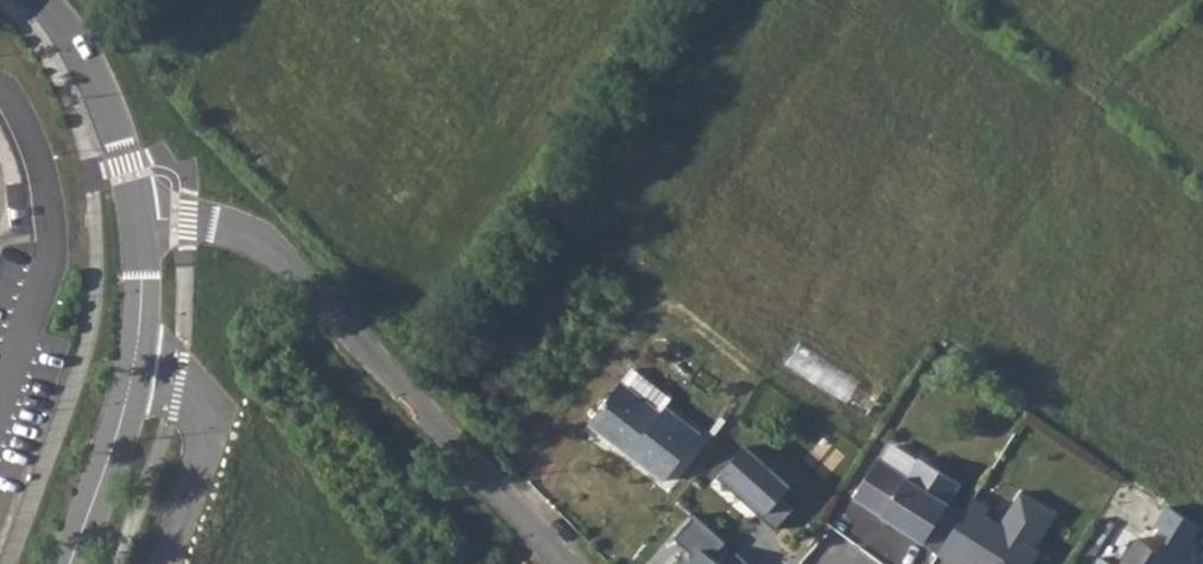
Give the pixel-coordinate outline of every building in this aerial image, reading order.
[(662,410),(625,380),(622,378),(589,420),(665,480),(700,433),(666,405),(662,410)] [(911,470),(919,457),(899,444),(890,457),(911,470)] [(747,446),(719,477),(776,527),(803,497),(747,446)] [(881,457),(855,497),(884,516),(886,512),(907,525),(904,529),(924,542),(962,485),(921,458),(909,476),(881,457)] [(970,503),(938,553),(955,563),(963,563),(965,561),(970,563),(1024,563),(1036,545),(1056,513),(1021,490),(1000,524),(986,514),(970,503)] [(695,553),(685,563),(750,563),(696,515),(676,536),(695,553)] [(1171,557),(1138,537),(1121,563),(1166,563),(1171,557)]
